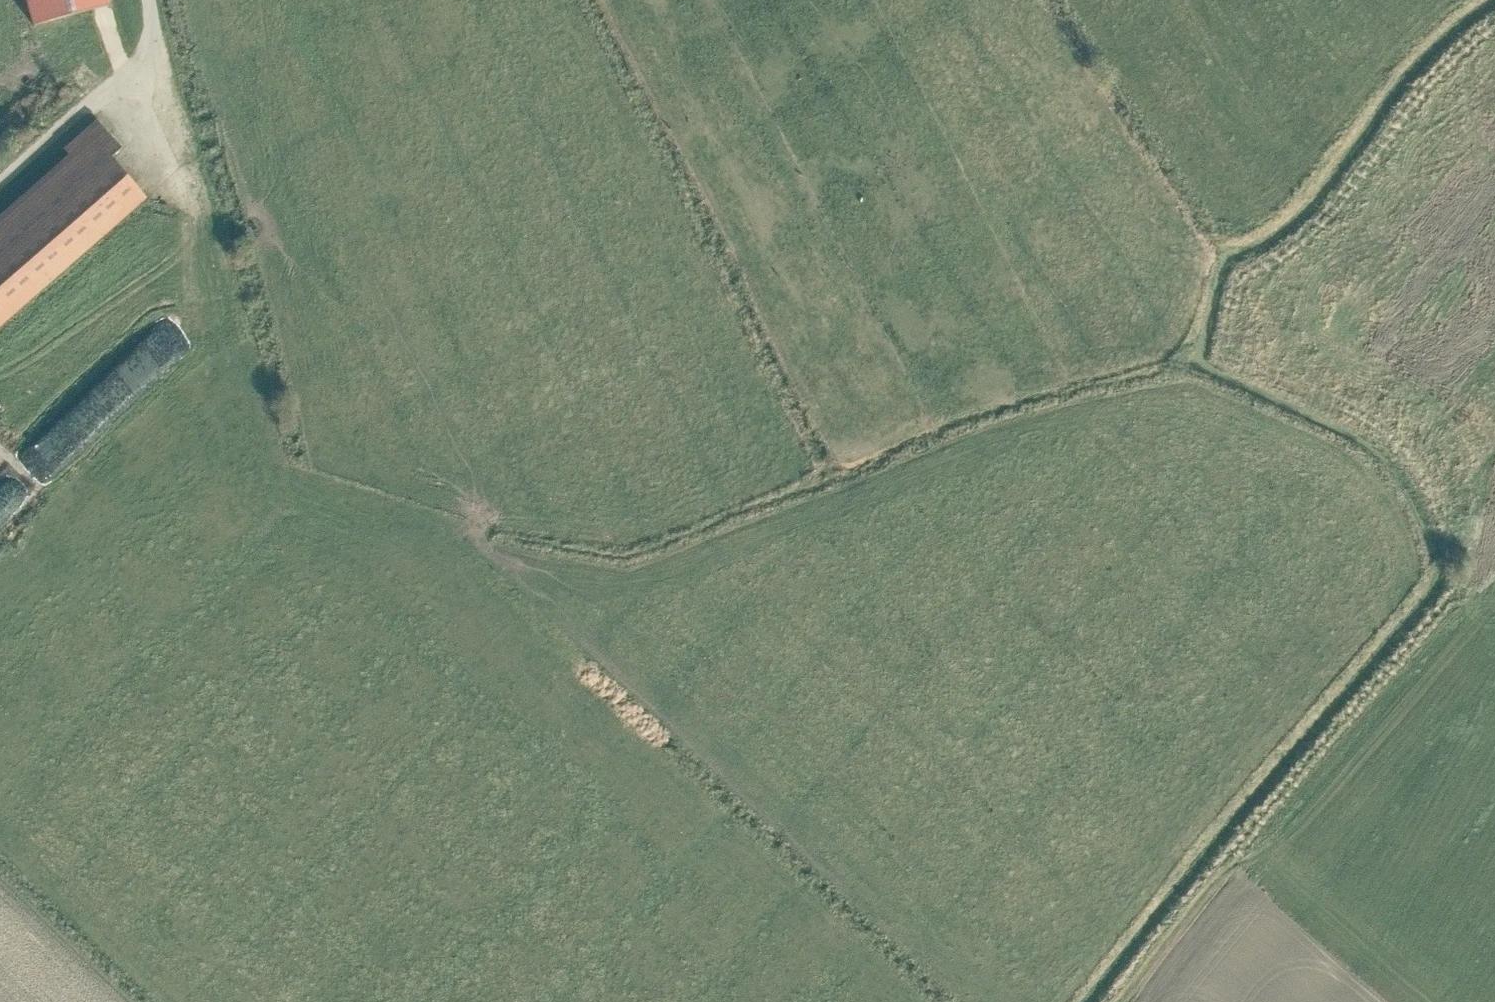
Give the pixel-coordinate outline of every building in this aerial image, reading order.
[(40,29),(116,7),(114,0),(31,0),(40,29)] [(154,202),(119,161),(130,153),(102,123),(68,154),(71,158),(0,220),(0,338),(154,202)]
